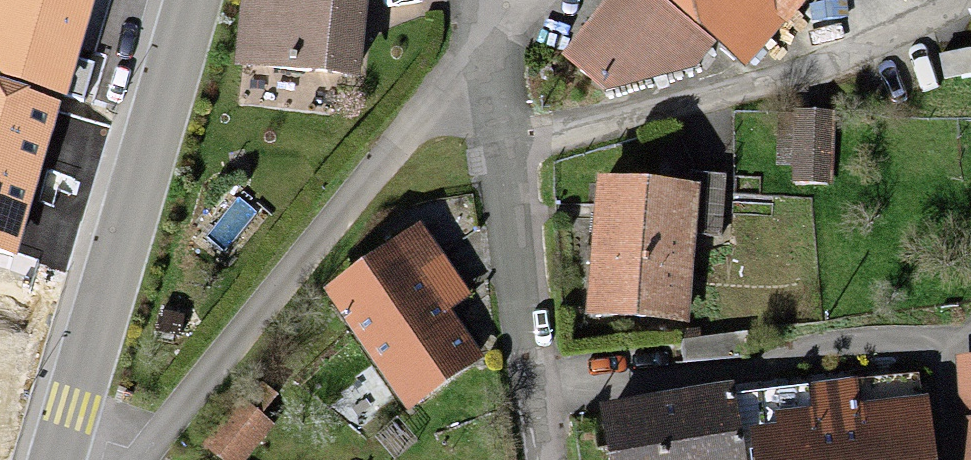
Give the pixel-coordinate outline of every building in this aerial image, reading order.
[(247,74),(357,85),(365,0),(254,0),(247,74)] [(703,53),(639,0),(630,0),(575,67),(618,103),(687,72),(703,53)] [(740,60),(792,0),(669,0),(740,60)] [(933,64),(939,88),(970,79),(970,54),(933,64)] [(6,269),(51,124),(0,108),(0,267),(6,269)] [(829,121),(769,120),(768,171),(789,172),(788,190),(826,191),(829,121)] [(680,329),(684,234),(713,236),(716,182),(676,180),(675,194),(598,190),(591,324),(680,329)] [(333,299),(413,418),(480,374),(451,330),(464,322),(445,294),(429,304),(418,287),(441,272),(420,241),(333,299)] [(736,340),(674,344),(675,367),(738,362),(736,340)] [(966,459),(970,459),(970,366),(962,367),(966,459)] [(584,418),(590,459),(924,459),(914,386),(721,411),(720,401),(584,418)] [(205,452),(215,459),(248,459),(269,432),(262,427),(277,408),(262,397),(244,420),(235,413),(205,452)]
